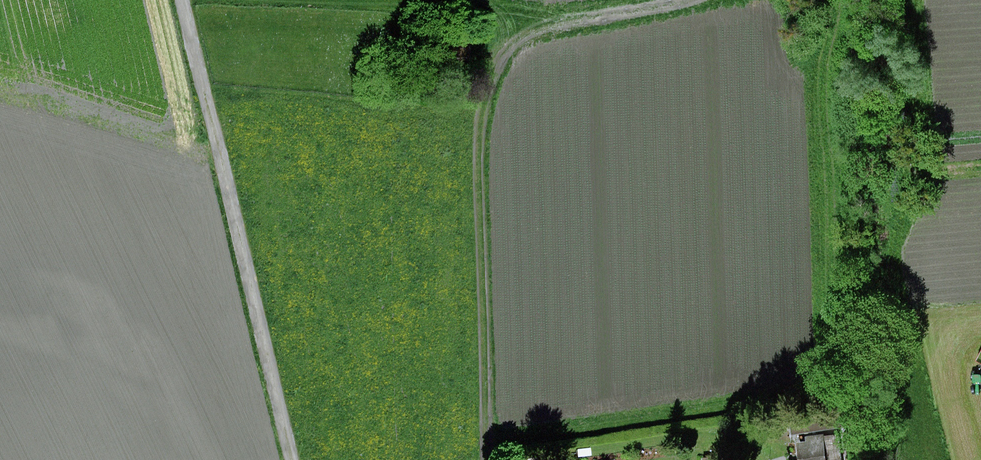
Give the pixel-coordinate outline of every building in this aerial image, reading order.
[(838,423),(799,429),(804,459),(844,459),(838,423)]
